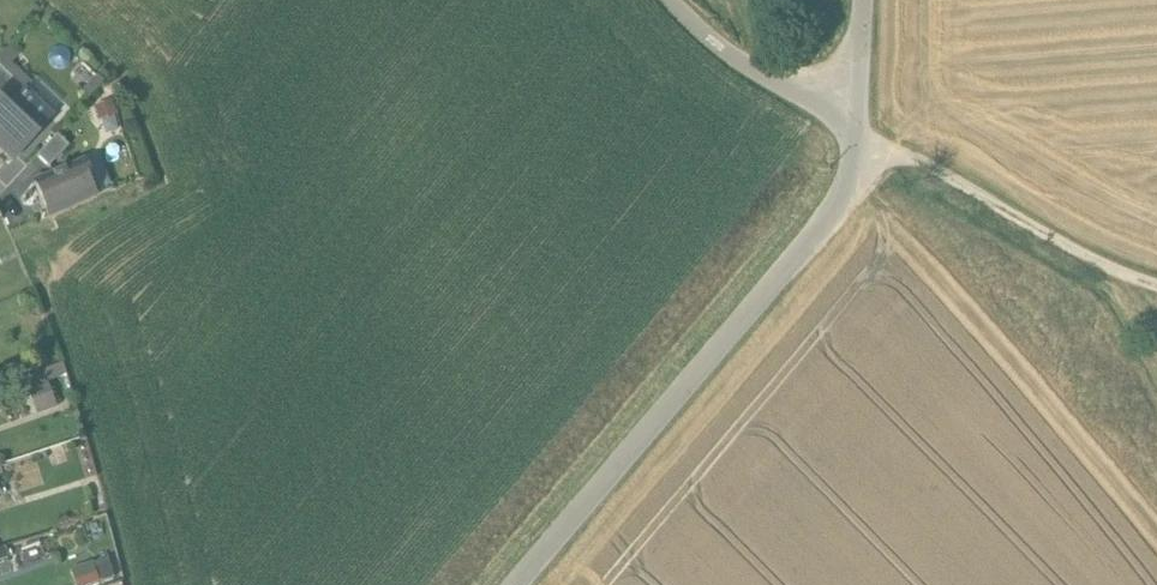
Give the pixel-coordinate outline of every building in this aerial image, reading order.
[(7,110),(24,93),(25,92),(0,69),(0,104),(7,110)] [(7,110),(0,104),(0,148),(13,160),(35,137),(33,135),(49,118),(24,93),(7,110)] [(106,107),(117,132),(131,126),(119,101),(106,107)] [(56,136),(36,157),(48,168),(68,147),(56,136)] [(83,163),(34,183),(49,217),(97,197),(83,163)] [(76,569),(83,584),(94,584),(120,575),(112,555),(76,569)]
